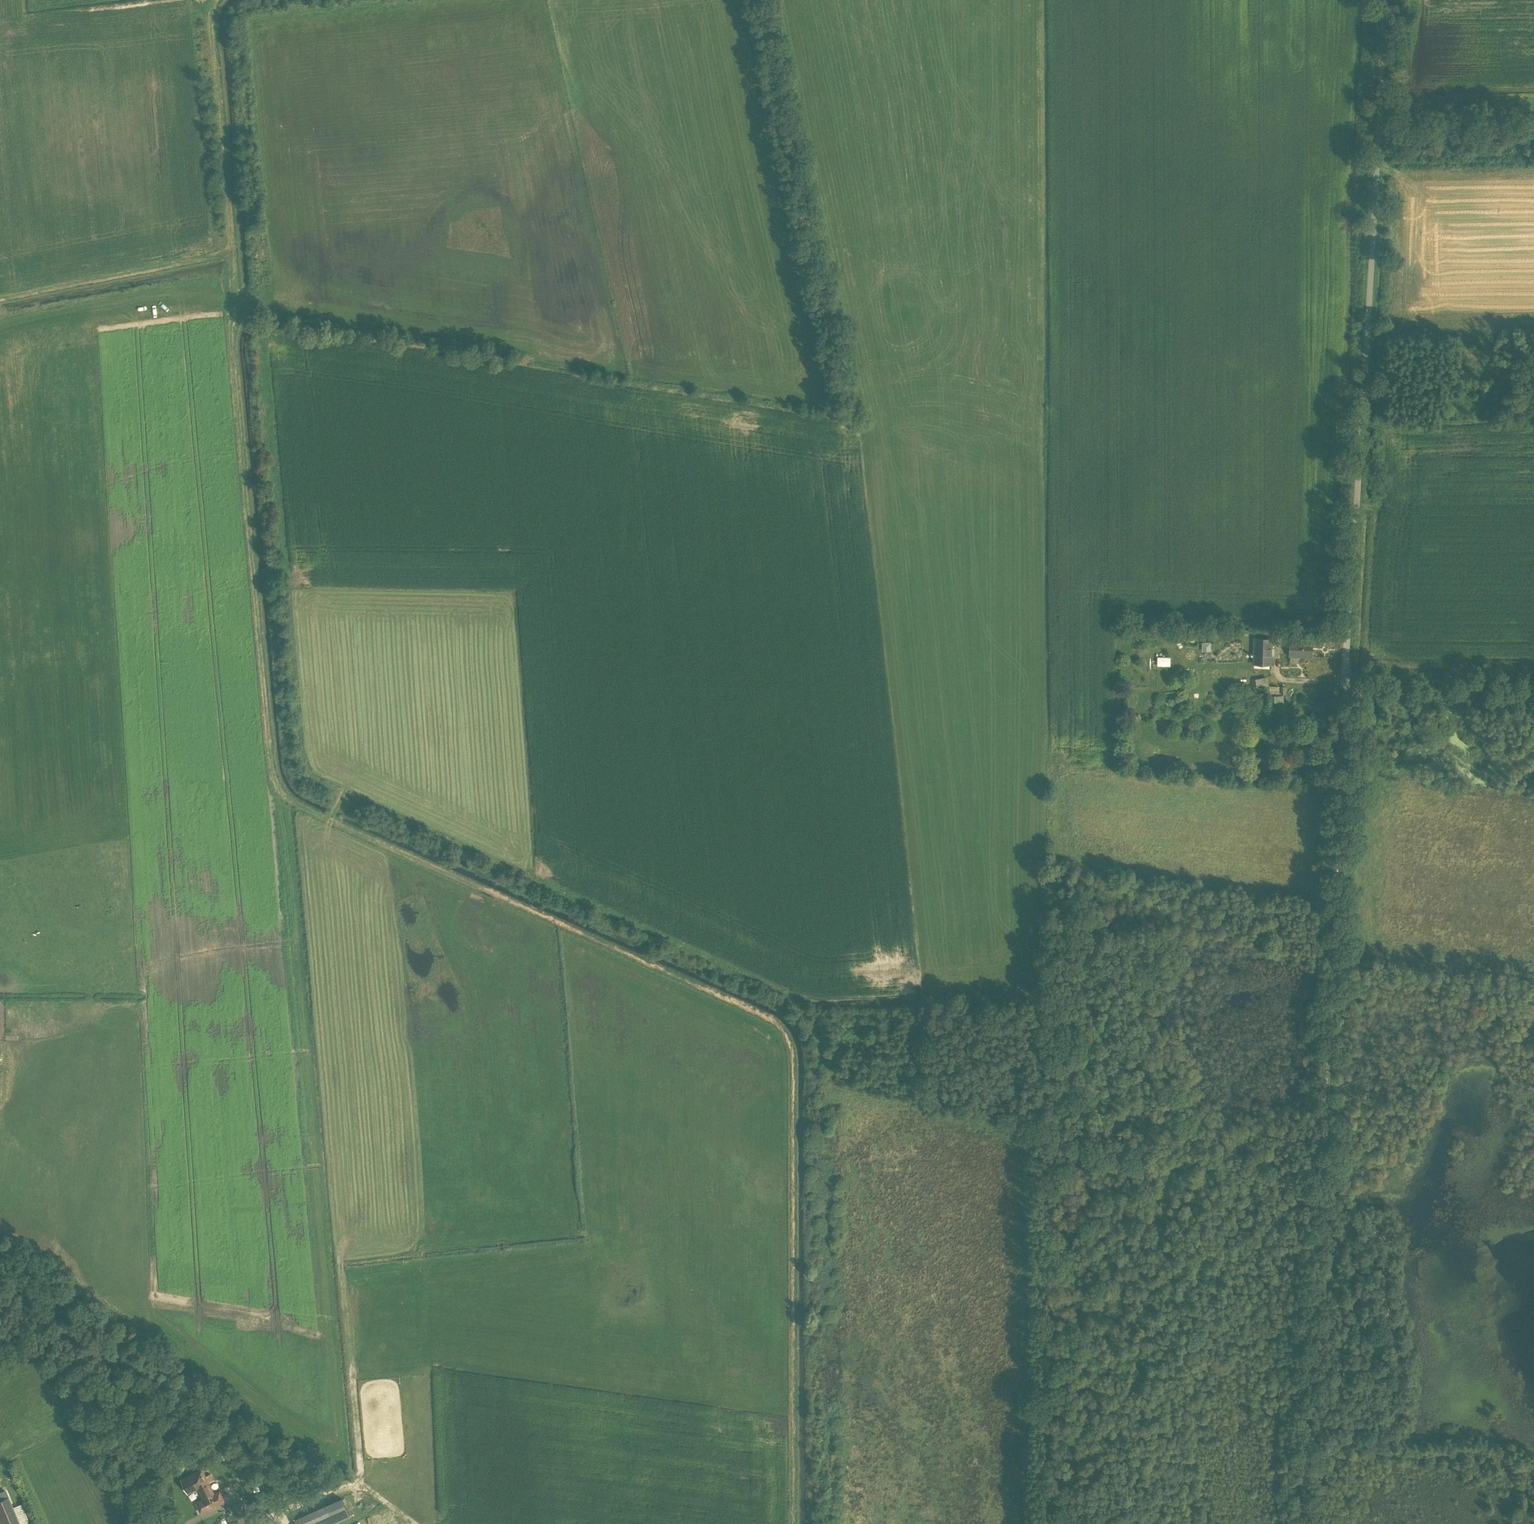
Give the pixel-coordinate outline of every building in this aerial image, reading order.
[(1272,639),(1254,638),(1254,662),(1272,663),(1272,639)] [(1312,640),(1291,640),(1291,655),(1312,655),(1312,640)] [(1168,656),(1153,657),(1154,668),(1169,667),(1168,656)] [(214,1493),(202,1468),(183,1478),(190,1492),(199,1488),(204,1498),(196,1502),(201,1512),(225,1500),(220,1490),(214,1493)] [(0,1492),(0,1522),(1,1523),(24,1523),(29,1522),(24,1508),(15,1512),(6,1490),(0,1492)] [(233,1520),(248,1512),(242,1500),(227,1507),(233,1520)]
